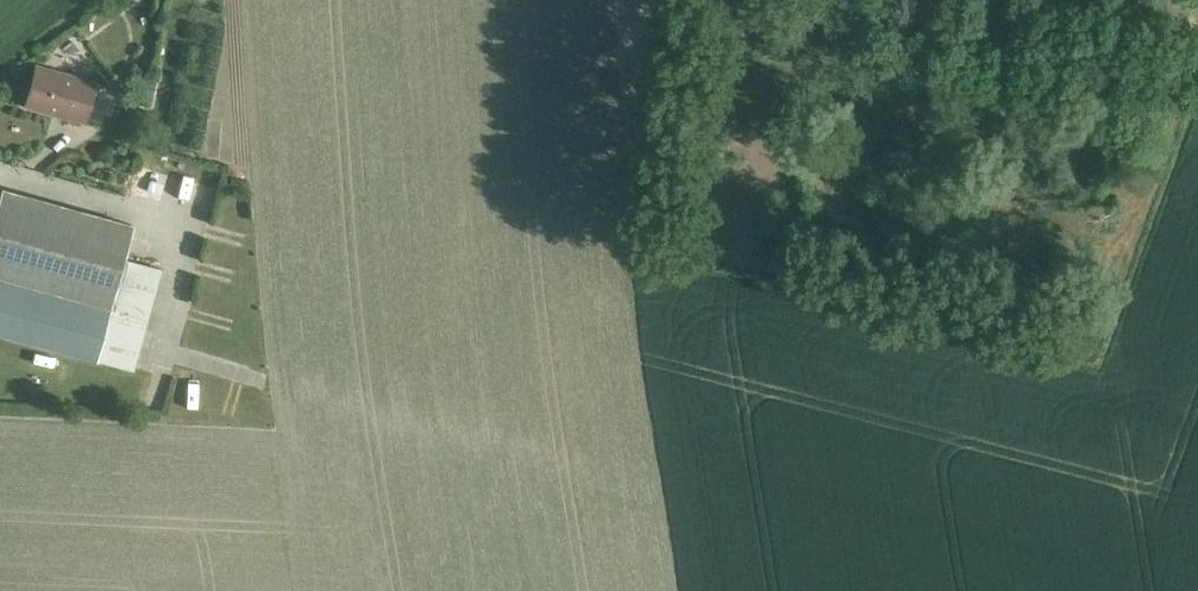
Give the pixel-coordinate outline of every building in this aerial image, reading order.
[(25,108),(84,124),(96,81),(36,65),(25,108)] [(26,340),(133,369),(161,268),(124,258),(134,223),(2,188),(0,194),(0,333),(26,340)]
